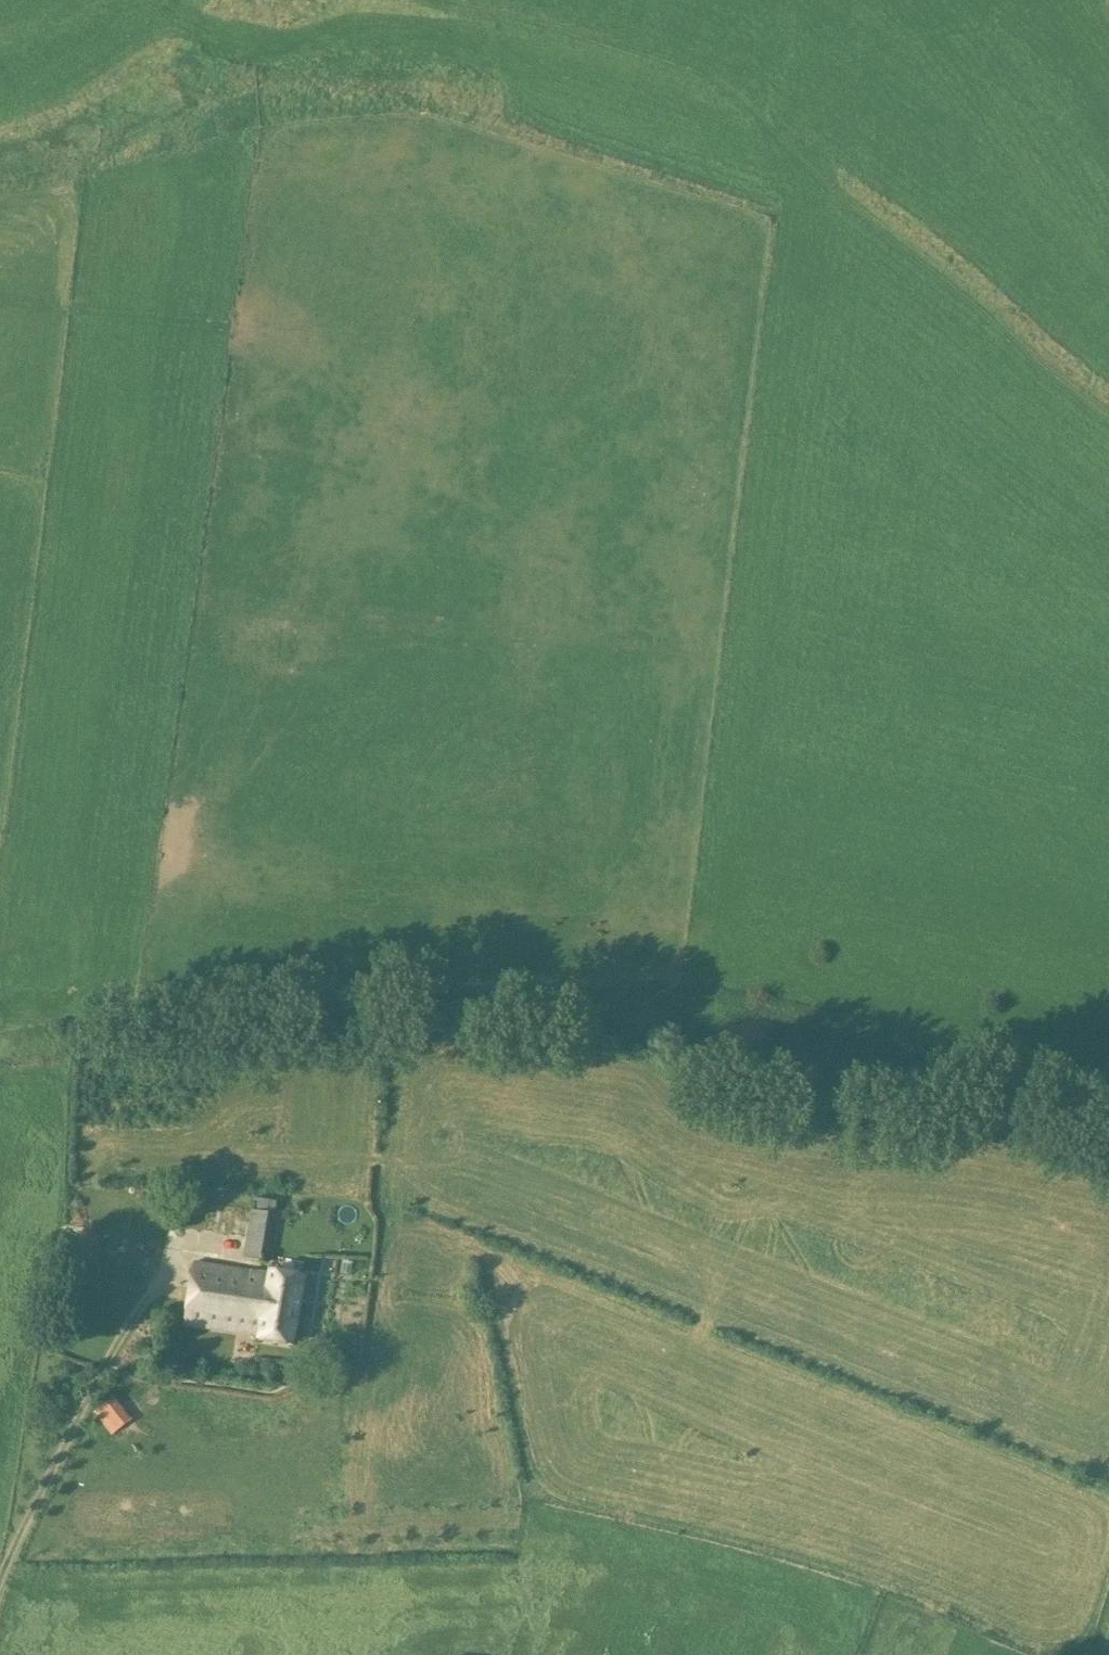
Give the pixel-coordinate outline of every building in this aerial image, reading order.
[(255,1198),(253,1211),(246,1258),(267,1261),(275,1214),(277,1201),(255,1198)] [(184,1324),(260,1336),(260,1339),(294,1344),(305,1276),(271,1270),(271,1272),(194,1261),(184,1324)] [(192,1362),(178,1359),(176,1369),(190,1372),(192,1362)] [(114,1435),(133,1419),(115,1396),(95,1412),(114,1435)]
